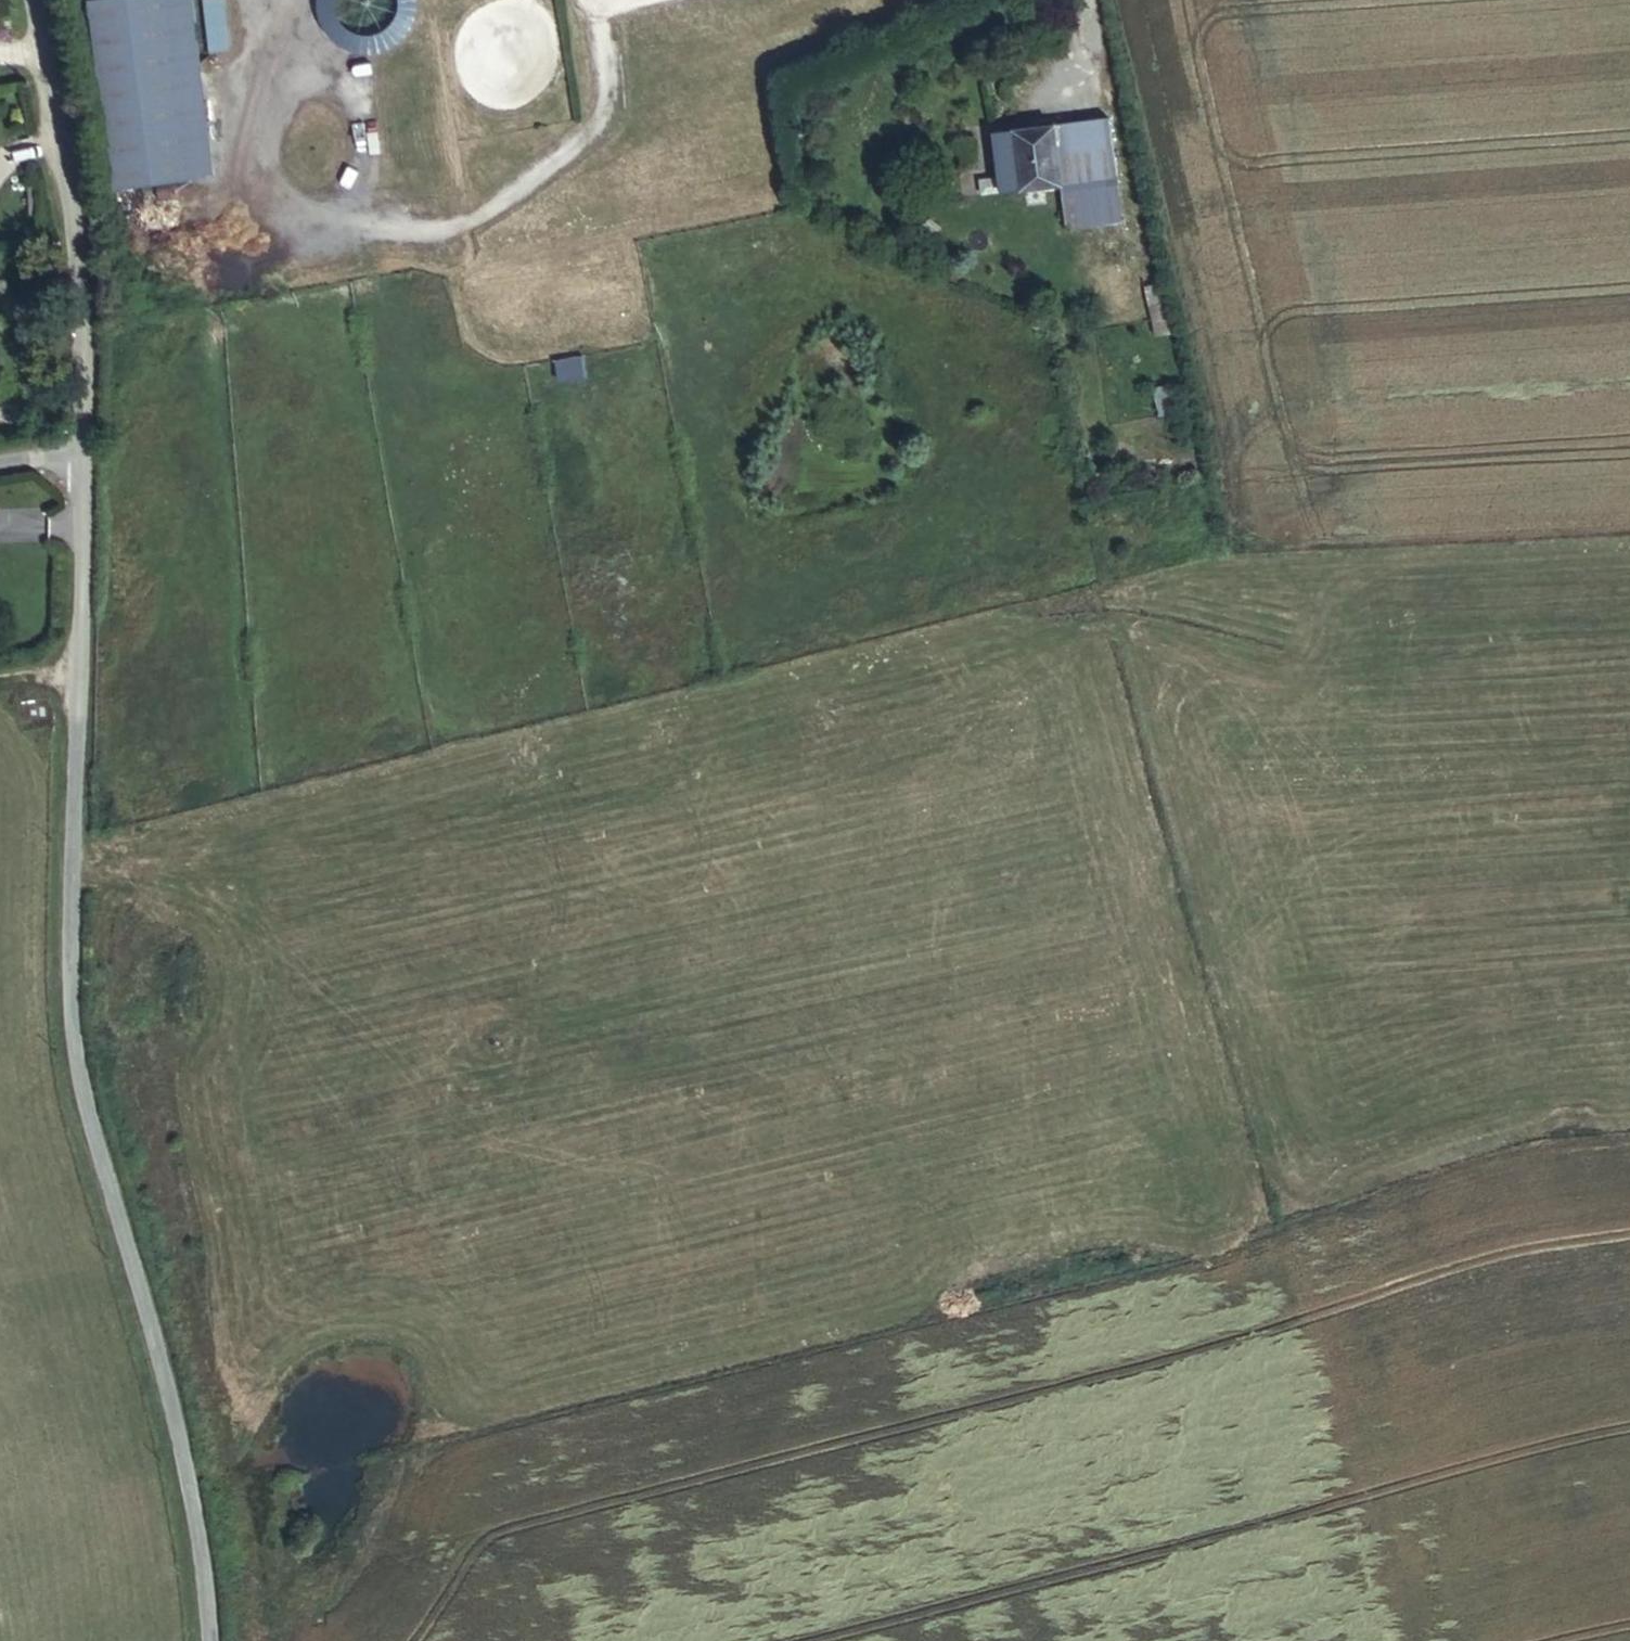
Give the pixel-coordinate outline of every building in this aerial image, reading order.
[(195,177),(172,0),(90,0),(115,188),(195,177)] [(353,59),(426,35),(414,0),(333,0),(353,59)] [(1108,117),(1053,124),(1061,183),(1116,176),(1108,117)] [(1061,183),(1053,124),(994,132),(1002,191),(1061,183)] [(1116,176),(1061,183),(1067,226),(1122,219),(1116,176)] [(584,357),(555,359),(557,384),(587,382),(584,357)]
